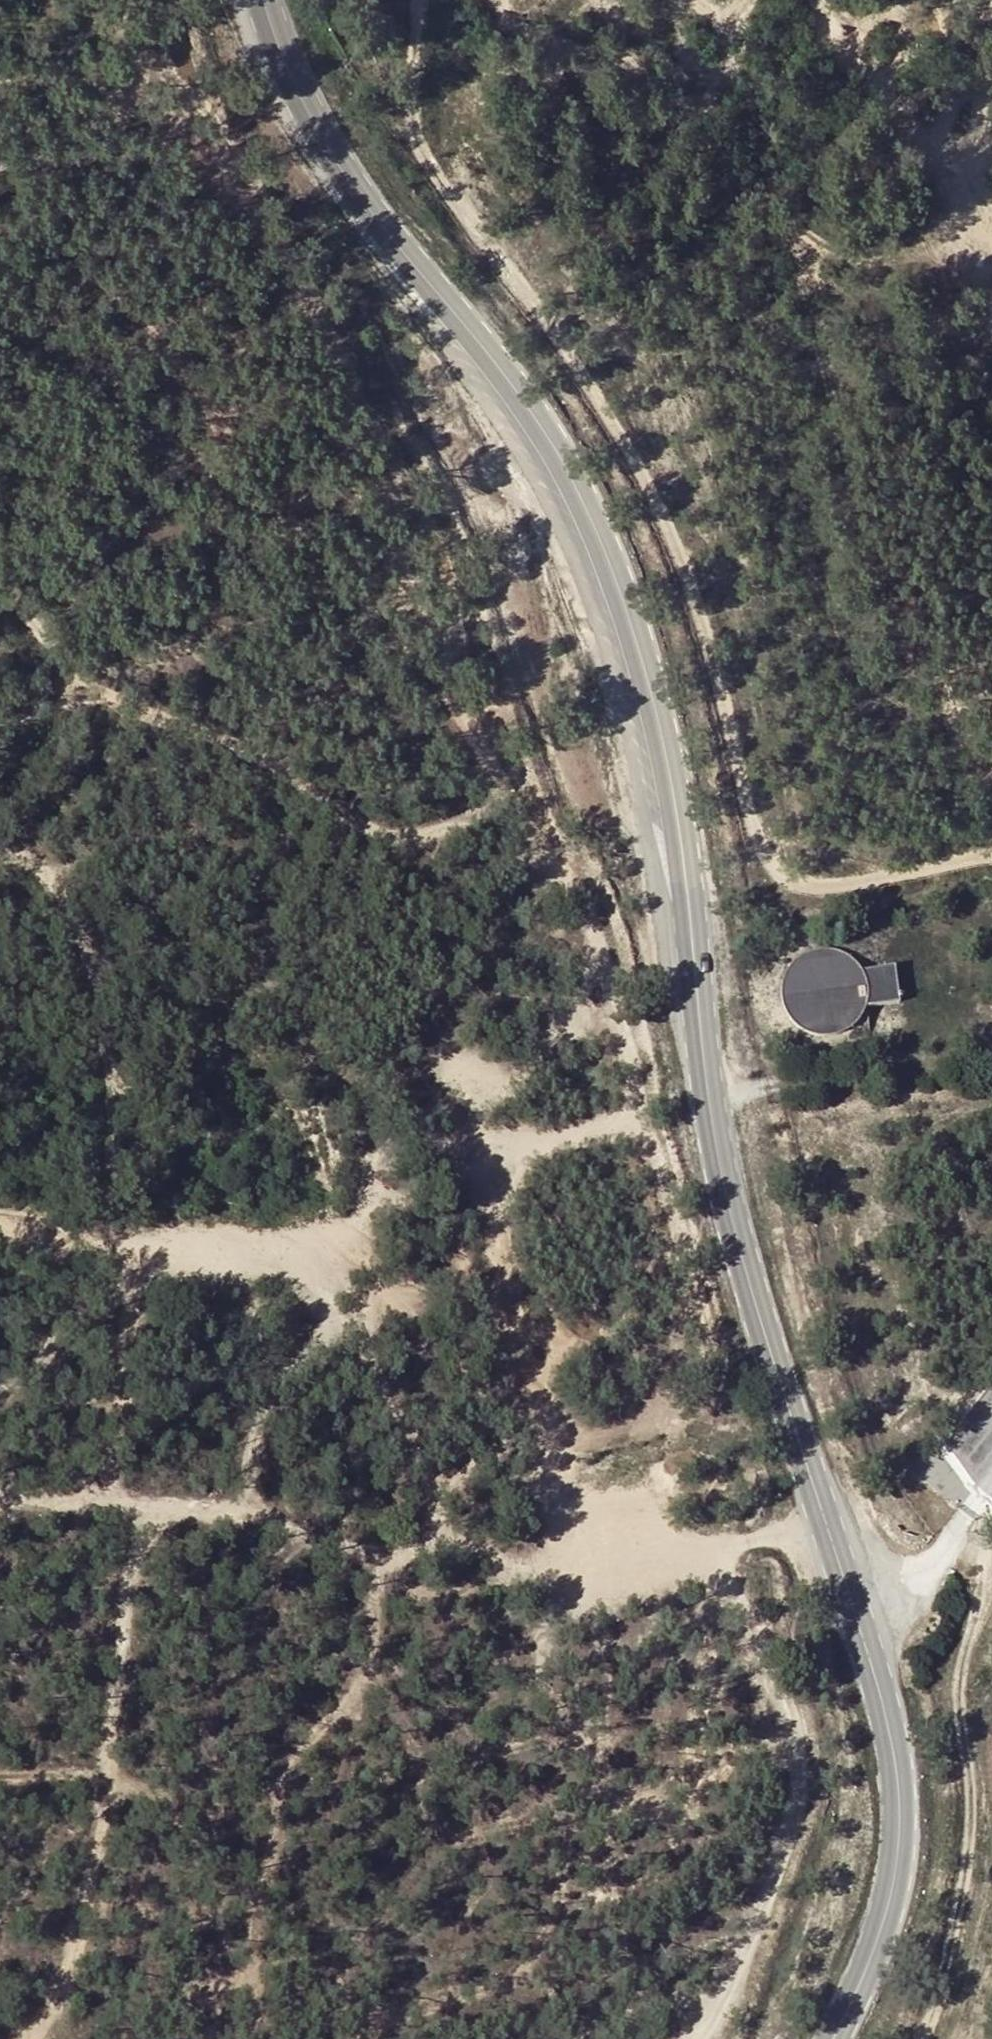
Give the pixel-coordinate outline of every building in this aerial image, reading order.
[(856,1025),(864,1013),(866,1007),(900,1003),(895,968),(864,972),(854,961),(841,953),(826,950),(811,952),(798,959),(788,971),(783,985),(782,1000),(786,1013),(794,1024),(805,1032),(818,1037),(832,1037),(845,1033),(856,1025)]
